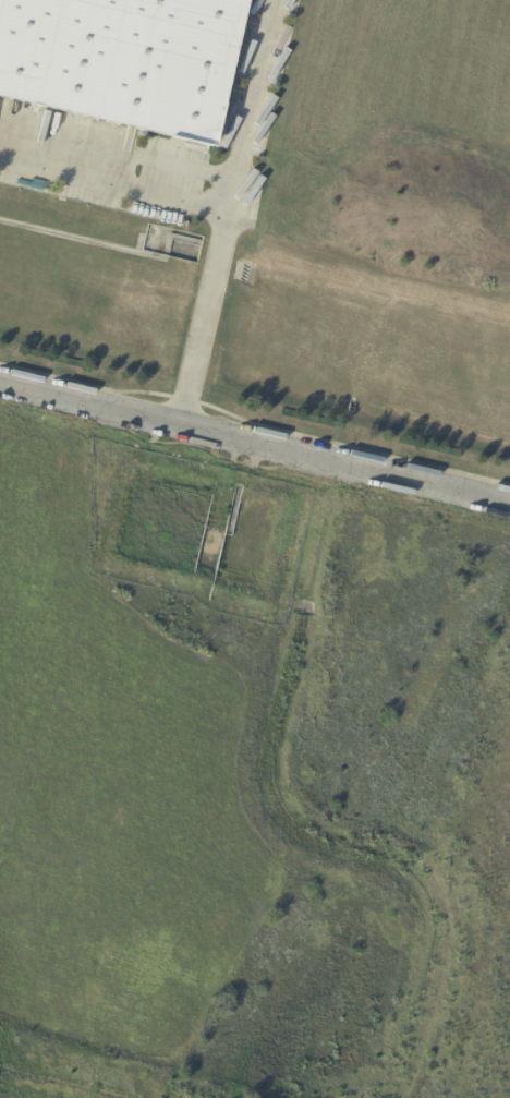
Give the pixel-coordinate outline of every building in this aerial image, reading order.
[(208,137),(240,0),(0,0),(0,89),(208,137)]
